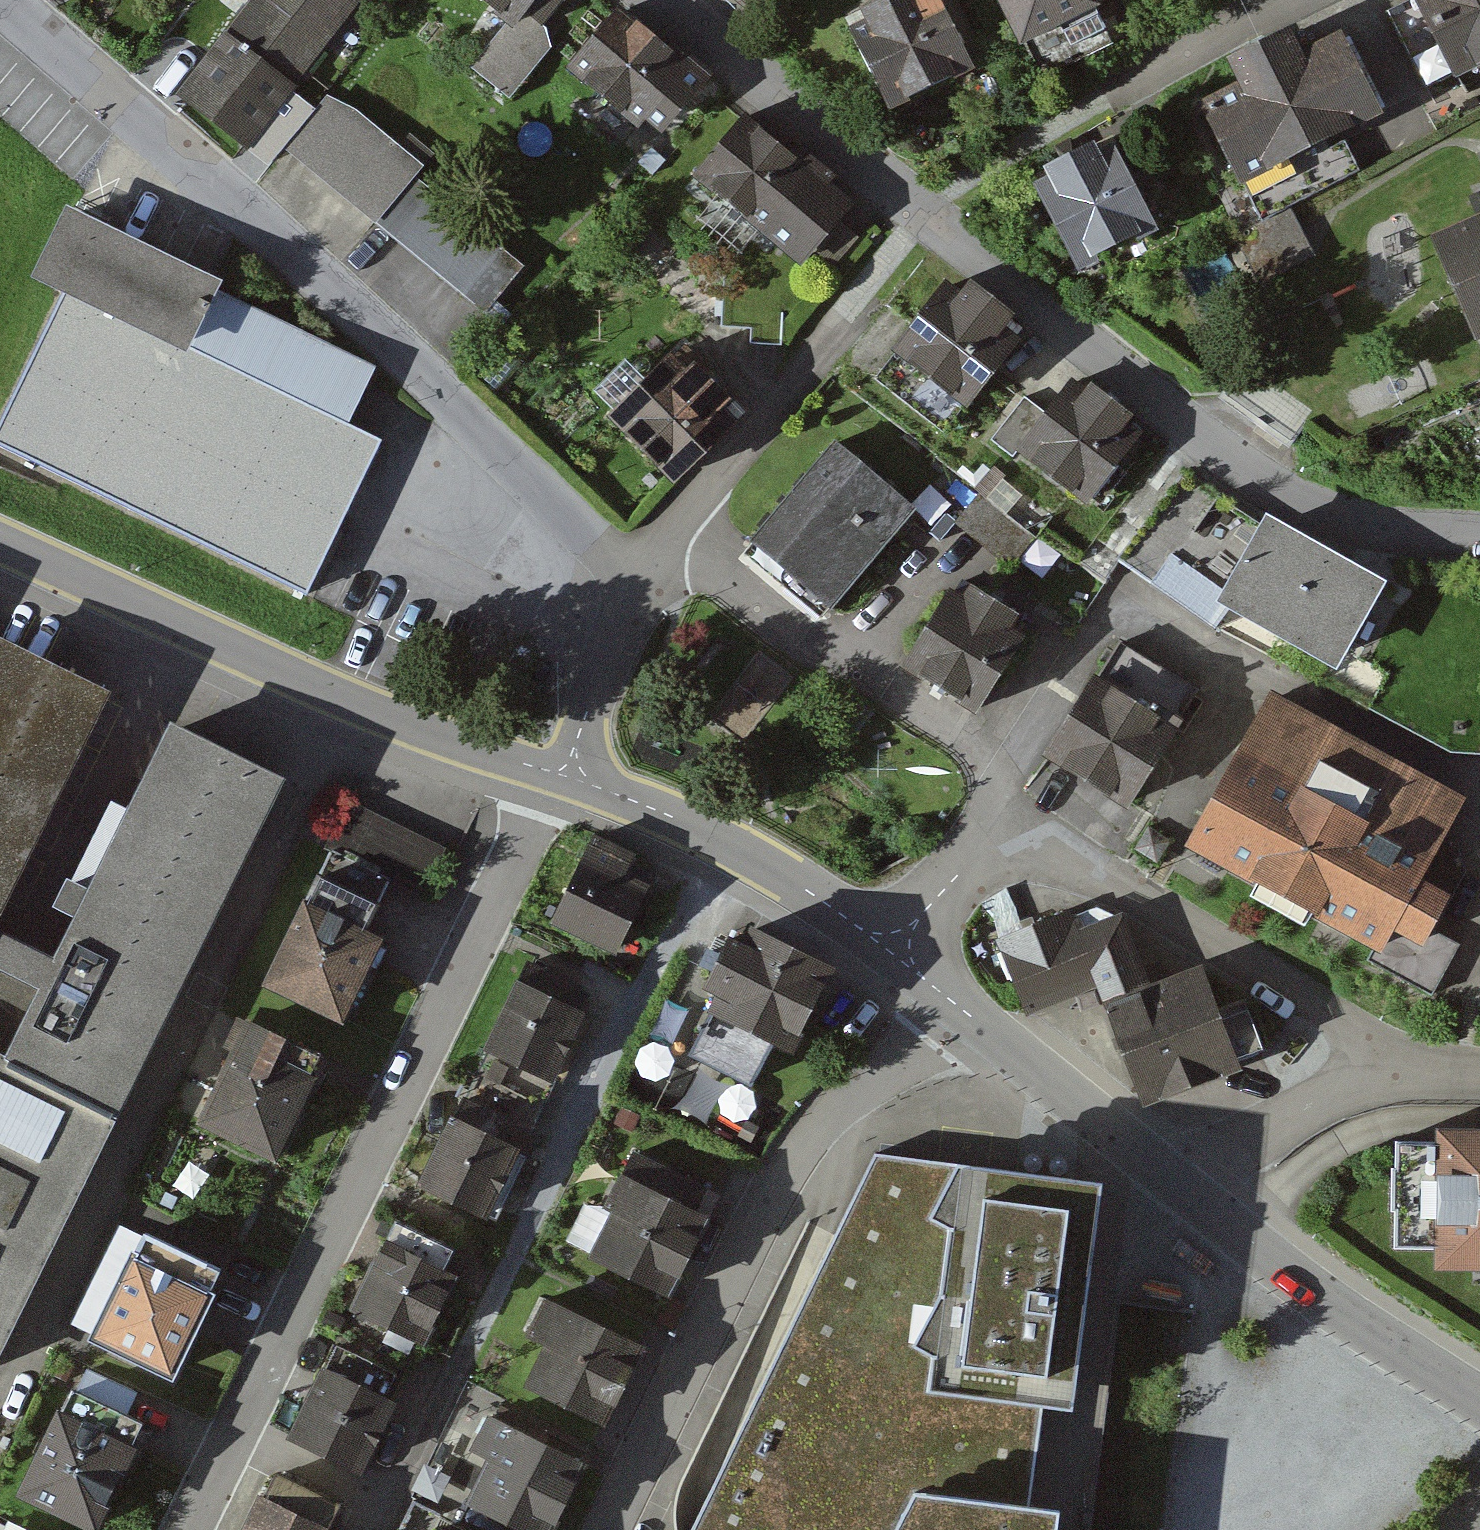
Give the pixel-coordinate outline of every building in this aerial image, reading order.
[(354,0),(251,0),(178,92),(249,149),(363,7),(354,0)] [(516,28),(482,70),(515,96),(553,50),(550,27),(572,0),(481,0),(516,28)] [(941,0),(898,0),(846,26),(889,110),(975,66),(941,0)] [(1098,0),(996,0),(1037,80),(1118,39),(1098,0)] [(1461,77),(1479,67),(1479,0),(1421,0),(1461,77)] [(697,76),(623,16),(574,77),(649,137),(697,76)] [(1390,119),(1349,38),(1307,59),(1296,38),(1235,69),(1247,93),(1202,116),(1242,195),(1390,119)] [(328,101),(286,150),(332,190),(429,273),(481,317),(521,274),(417,179),(423,172),(356,116),(328,101)] [(875,222),(749,122),(702,181),(827,282),(875,222)] [(1158,228),(1116,146),(1034,189),(1076,271),(1158,228)] [(1475,338),(1479,335),(1479,210),(1428,232),(1475,338)] [(67,226),(34,293),(67,309),(0,447),(0,449),(306,597),(381,443),(351,429),(198,355),(223,304),(224,302),(67,226)] [(754,269),(725,269),(724,331),(738,331),(754,331),(754,351),(768,351),(782,351),(782,292),(754,291),(754,269)] [(874,378),(941,432),(1020,335),(1006,323),(1015,312),(971,276),(961,288),(946,275),(889,346),(896,351),(874,378)] [(376,378),(223,304),(198,355),(351,429),(362,405),(376,378)] [(740,419),(677,359),(616,423),(677,481),(679,483),(740,419)] [(1150,439),(1076,385),(1049,421),(1026,404),(995,445),(1092,517),(1150,439)] [(916,517),(837,449),(753,546),(832,614),(916,517)] [(1008,538),(1036,515),(995,465),(966,488),(1008,538)] [(1266,510),(1216,598),(1337,665),(1387,578),(1266,510)] [(1029,635),(956,590),(903,675),(975,720),(1029,635)] [(113,693),(0,638),(0,923),(5,913),(113,693)] [(1182,734),(1098,682),(1051,756),(1135,809),(1182,734)] [(1466,803),(1272,696),(1184,856),(1408,979),(1452,899),(1422,882),(1451,829),(1466,803)] [(282,783),(172,729),(57,962),(0,934),(0,1354),(282,783)] [(398,823),(349,799),(326,847),(419,892),(442,844),(398,823)] [(391,887),(331,857),(264,991),(341,1028),(384,941),(368,933),(391,887)] [(649,887),(586,858),(553,929),(616,958),(649,887)] [(1146,976),(1128,925),(1085,940),(1077,918),(1005,943),(1030,1017),(1102,992),(1146,976)] [(827,968),(734,923),(700,993),(714,1000),(688,1052),(748,1081),(769,1039),(788,1048),(827,968)] [(1146,976),(1102,992),(1141,1103),(1166,1095),(1191,1084),(1237,1065),(1197,958),(1146,976)] [(580,1017),(520,991),(491,1056),(552,1082),(580,1017)] [(324,1063),(247,1025),(197,1128),(274,1166),(324,1063)] [(516,1151),(453,1123),(424,1187),(487,1216),(516,1151)] [(1394,1142),(1396,1249),(1437,1249),(1437,1272),(1479,1271),(1479,1141),(1394,1142)] [(870,1146),(684,1529),(1058,1529),(1111,1178),(870,1146)] [(705,1218),(630,1180),(592,1254),(668,1292),(705,1218)] [(220,1274),(148,1239),(99,1340),(171,1374),(220,1274)] [(453,1282),(386,1251),(355,1319),(423,1349),(453,1282)] [(642,1351),(557,1309),(520,1385),(604,1427),(642,1351)] [(325,1372),(290,1446),(362,1479),(396,1405),(325,1372)] [(73,1393),(22,1496),(93,1529),(97,1529),(147,1429),(73,1393)] [(521,1529),(555,1529),(588,1462),(487,1413),(471,1447),(489,1455),(466,1503),(521,1529)] [(264,1495),(330,1527),(343,1502),(276,1470),(264,1495)] [(239,1529),(336,1529),(330,1527),(264,1495),(258,1492),(239,1529)]
